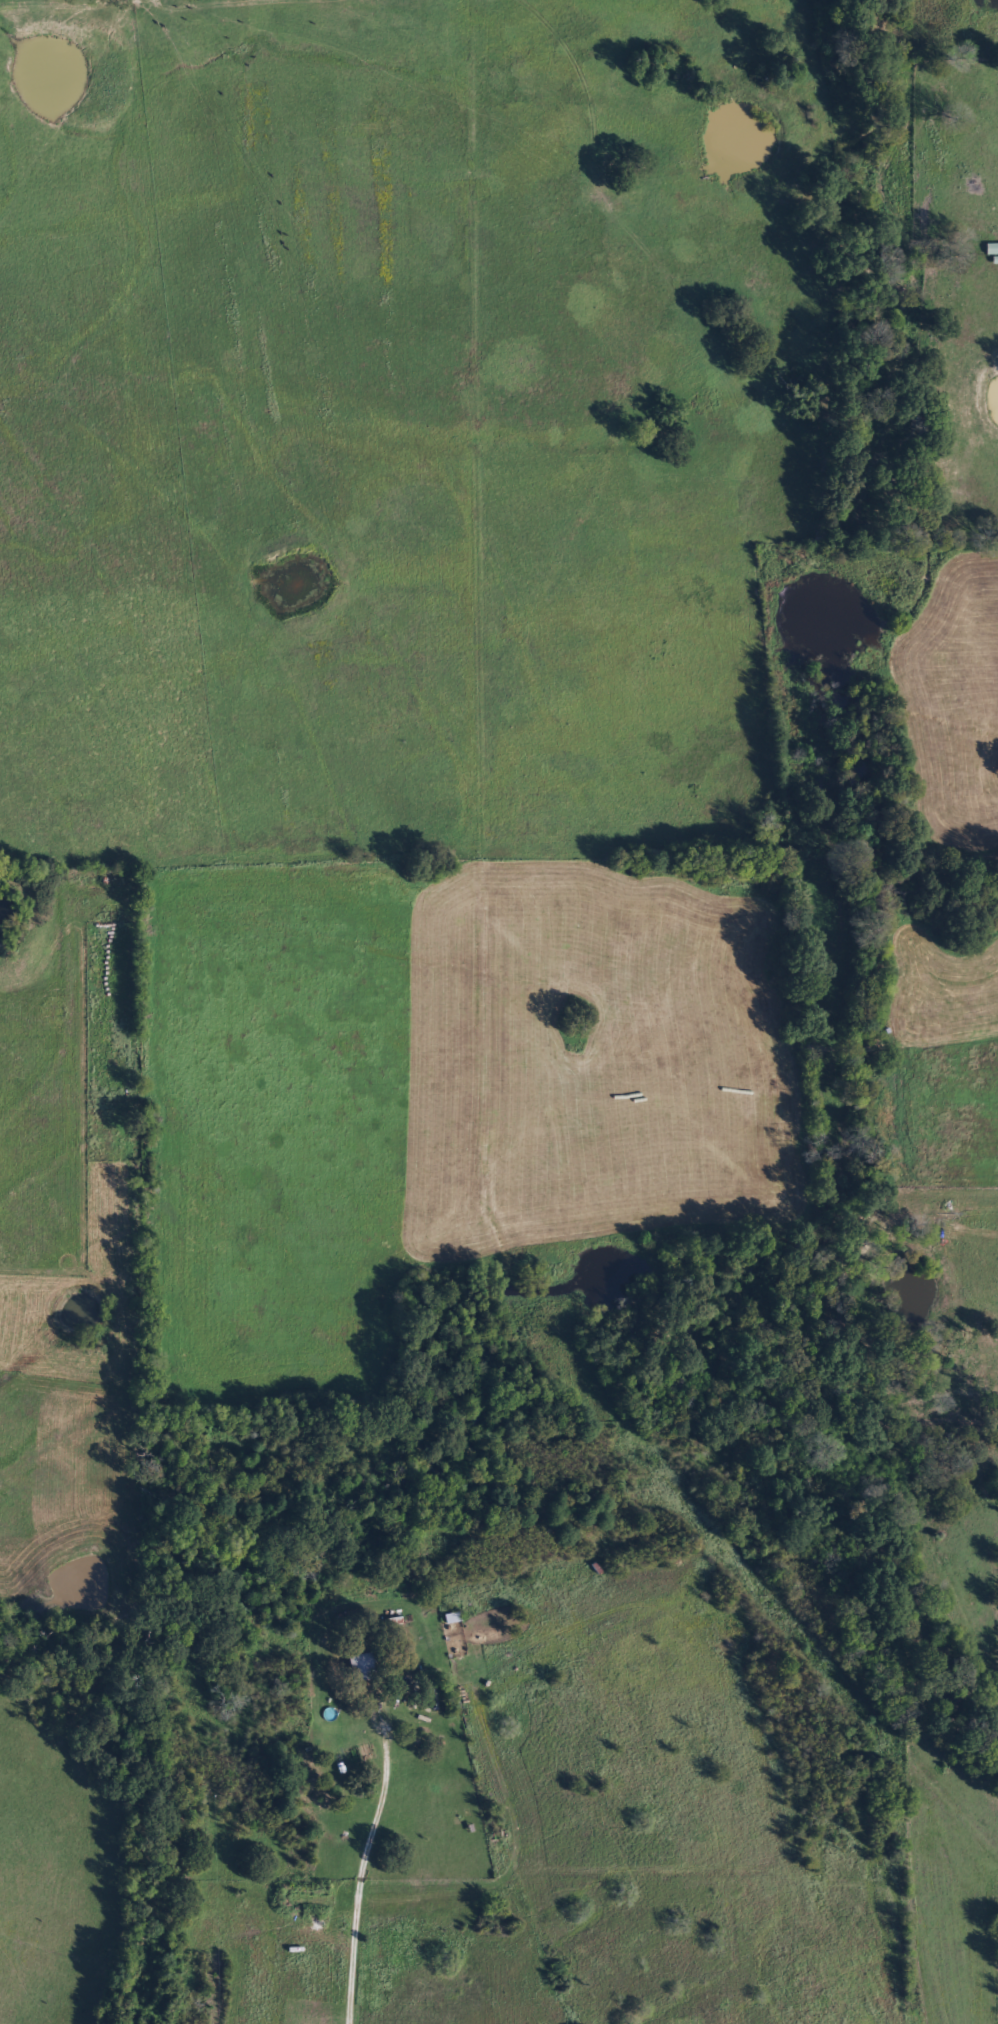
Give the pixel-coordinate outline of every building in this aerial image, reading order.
[(384,1652),(353,1657),(357,1684),(389,1678),(384,1652)]
